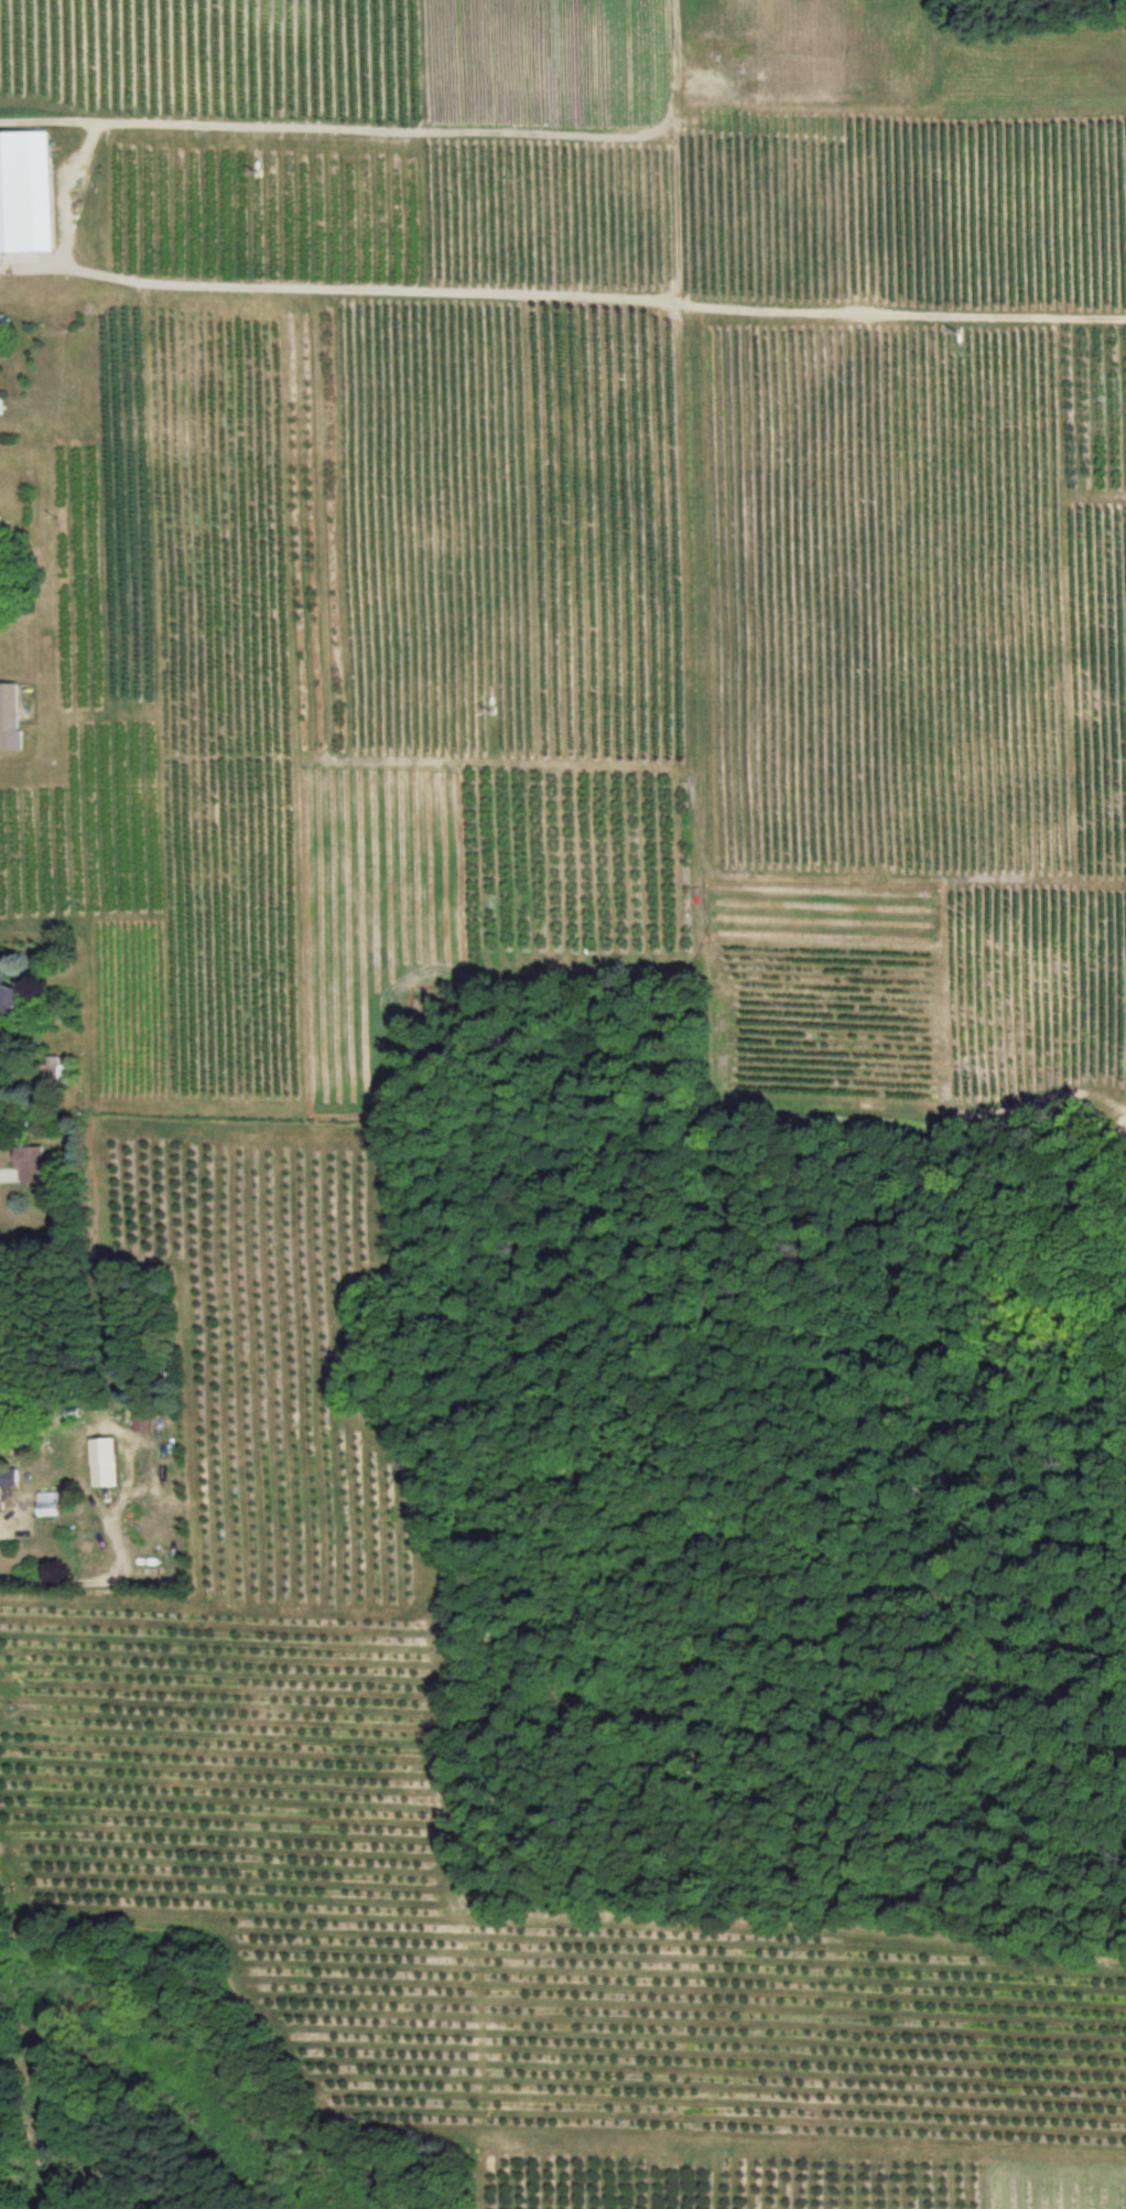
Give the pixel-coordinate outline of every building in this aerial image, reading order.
[(54,256),(52,135),(0,136),(0,257),(54,256)] [(0,685),(0,752),(22,752),(22,685),(0,685)] [(19,1023),(31,994),(4,982),(0,992),(0,1015),(19,1023)] [(47,1186),(46,1149),(22,1150),(23,1187),(47,1186)] [(42,1518),(63,1518),(63,1495),(42,1495),(42,1518)]
